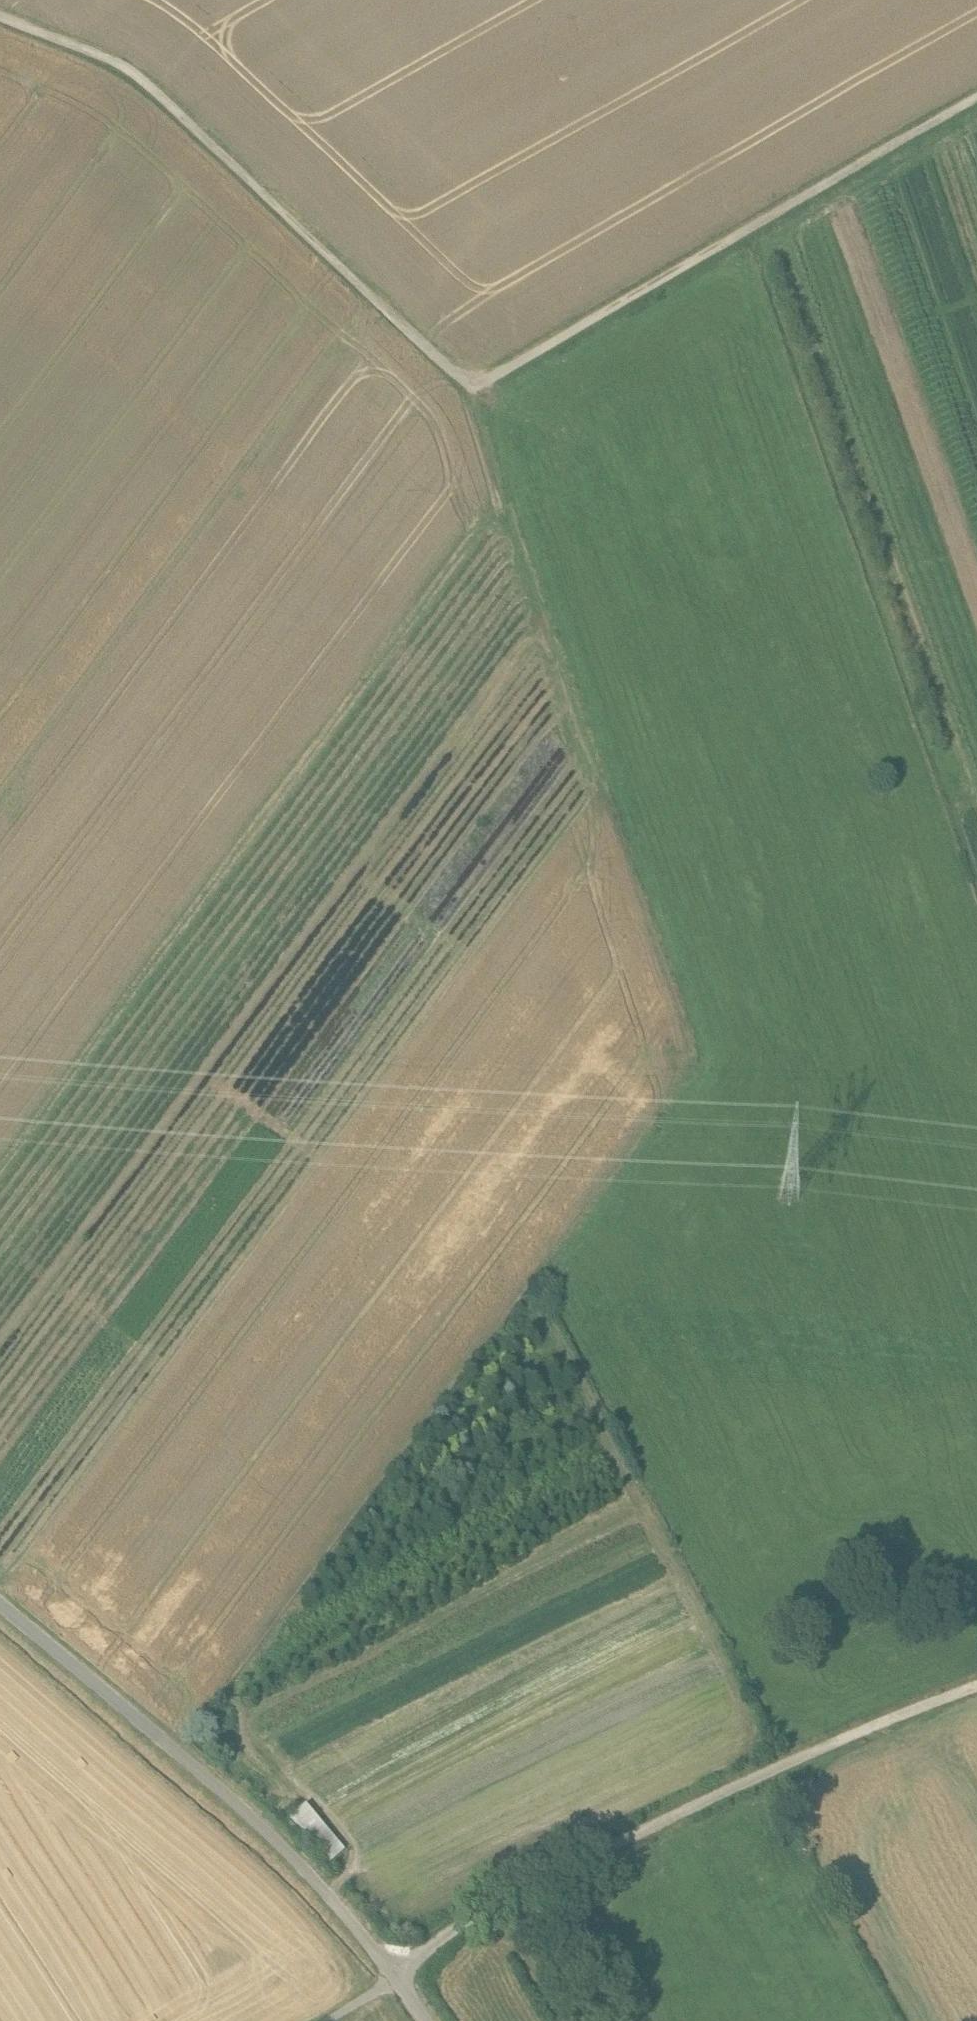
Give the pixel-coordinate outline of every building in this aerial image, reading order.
[(305,1805),(289,1819),(329,1864),(345,1850),(305,1805)]
